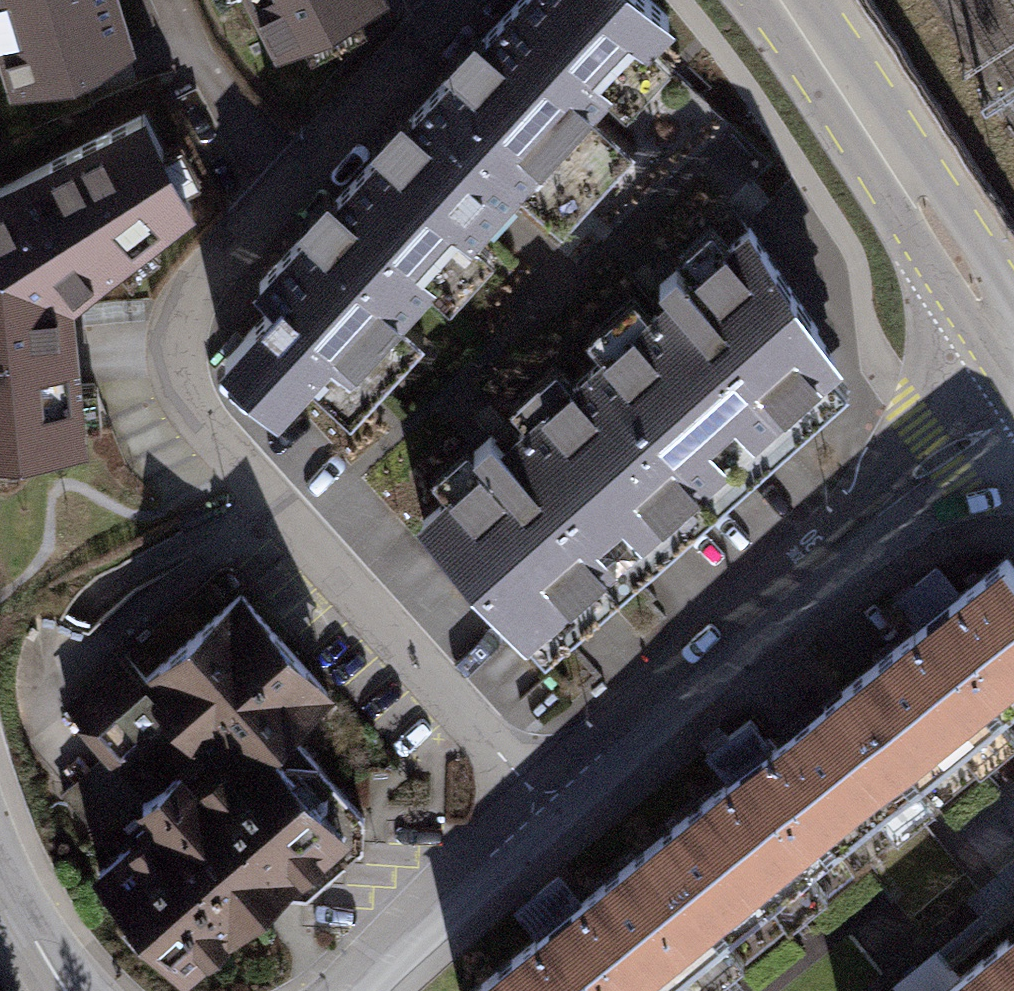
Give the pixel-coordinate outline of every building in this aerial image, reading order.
[(11,82),(138,34),(128,0),(0,0),(0,44),(11,82)] [(642,0),(532,0),(261,292),(288,317),(230,380),(292,438),(351,375),(375,398),(698,52),(642,0)] [(278,45),(365,0),(255,0),(278,45)] [(147,100),(0,178),(0,447),(90,436),(76,295),(197,197),(147,100)] [(832,333),(756,236),(428,534),(557,675),(845,419),(832,333)] [(910,811),(923,800),(1013,728),(1013,562),(845,695),(829,709),(910,811)] [(247,607),(103,733),(167,806),(81,882),(177,990),(180,990),(354,839),(282,757),(337,709),(247,607)] [(725,957),(910,811),(829,709),(643,855),(725,957)] [(643,855),(471,990),(681,990),(725,957),(643,855)] [(958,990),(1013,990),(1013,946),(958,990)]
